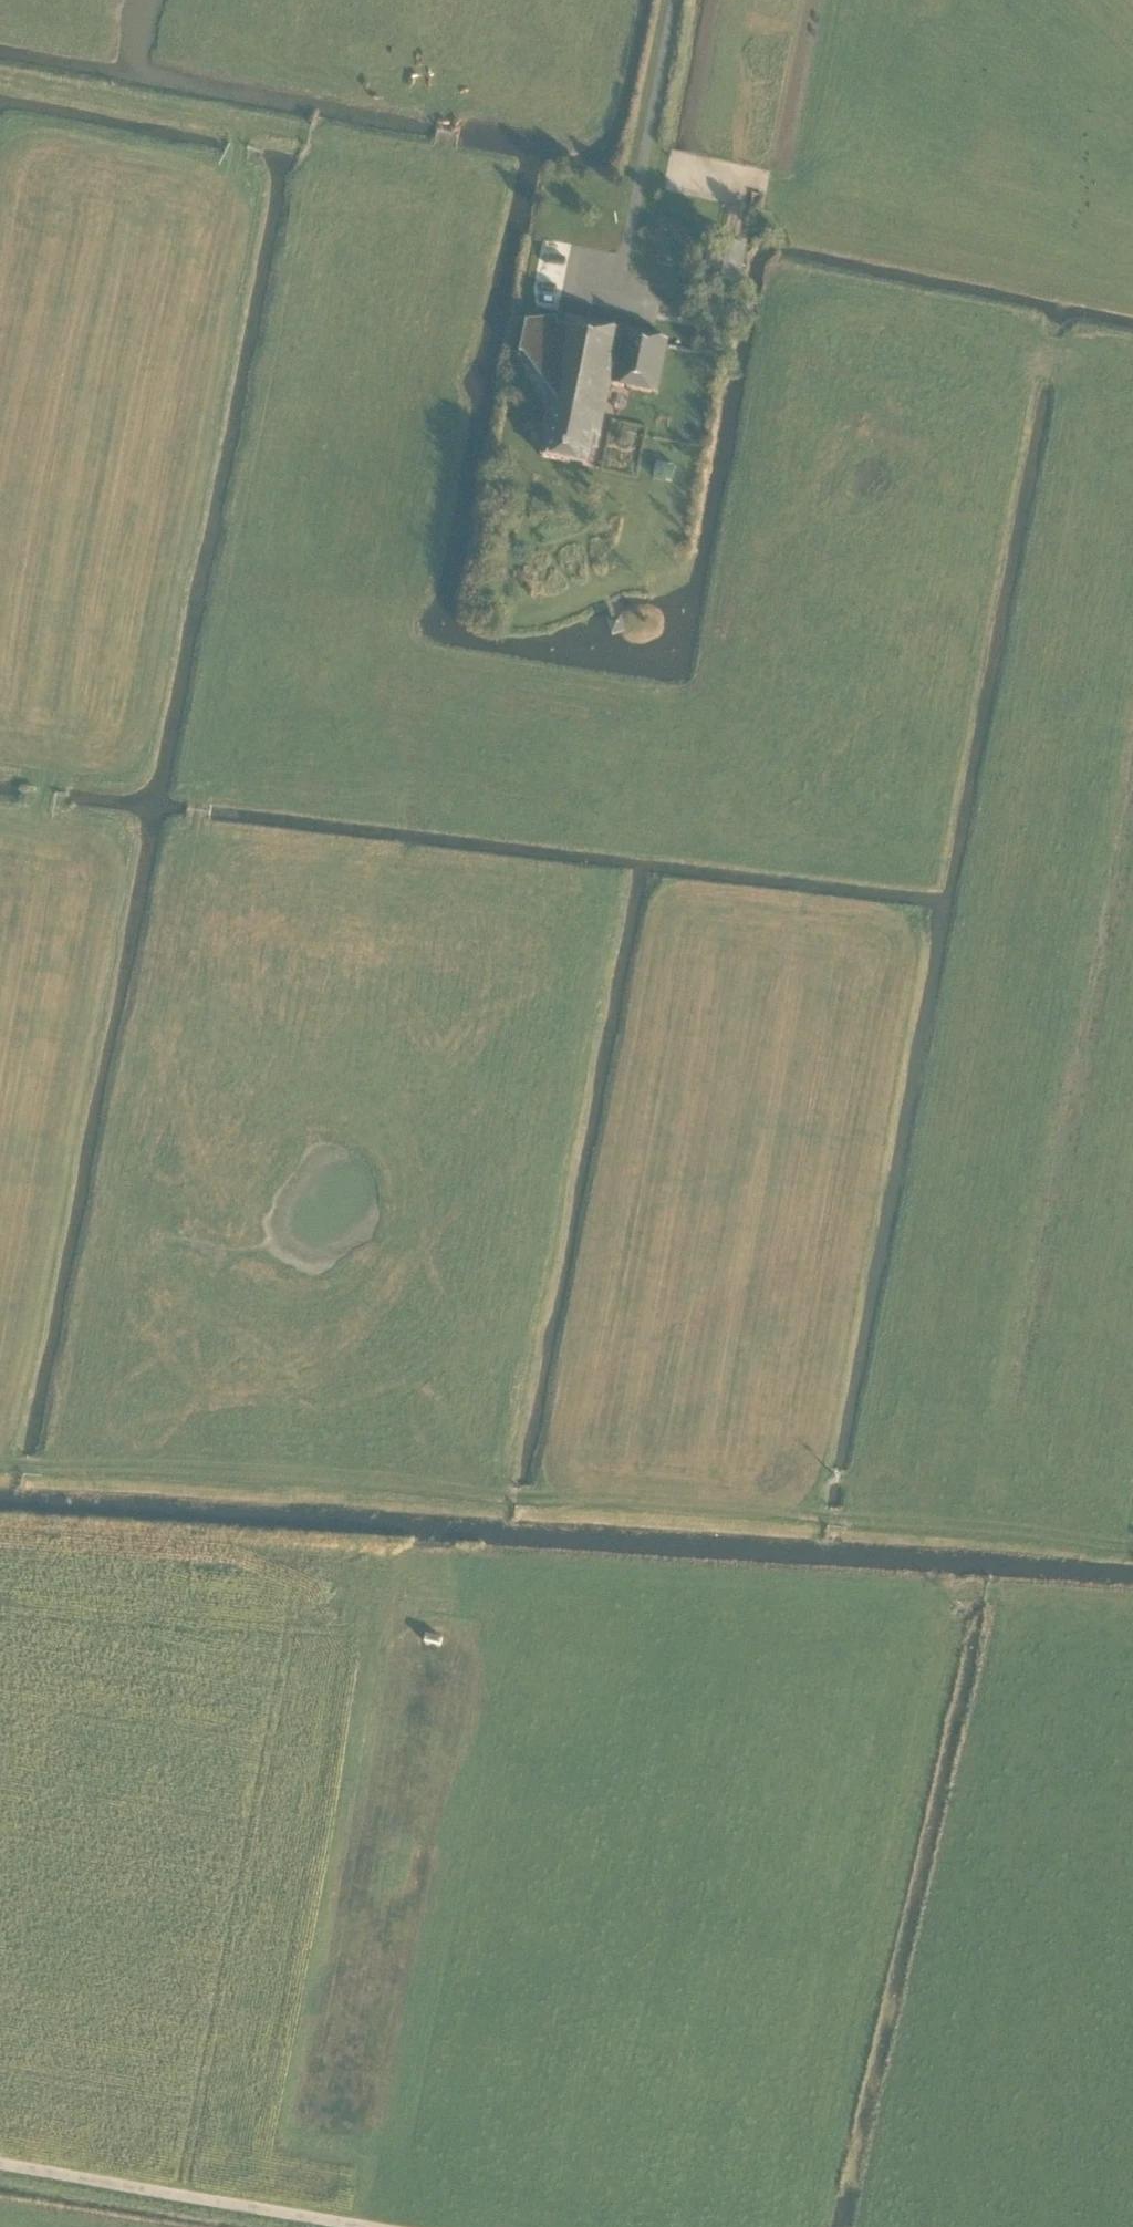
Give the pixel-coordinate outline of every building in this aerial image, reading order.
[(707,255),(703,283),(707,284),(706,289),(725,293),(726,293),(727,285),(739,287),(746,247),(733,245),(729,271),(721,269),(723,257),(709,255),(707,255)] [(527,324),(520,356),(534,359),(555,400),(565,402),(562,415),(547,411),(542,428),(548,430),(542,458),(588,468),(595,436),(600,437),(604,419),(601,418),(607,385),(657,395),(668,341),(565,320),(564,321),(570,323),(569,327),(558,328),(557,320),(527,324)]
